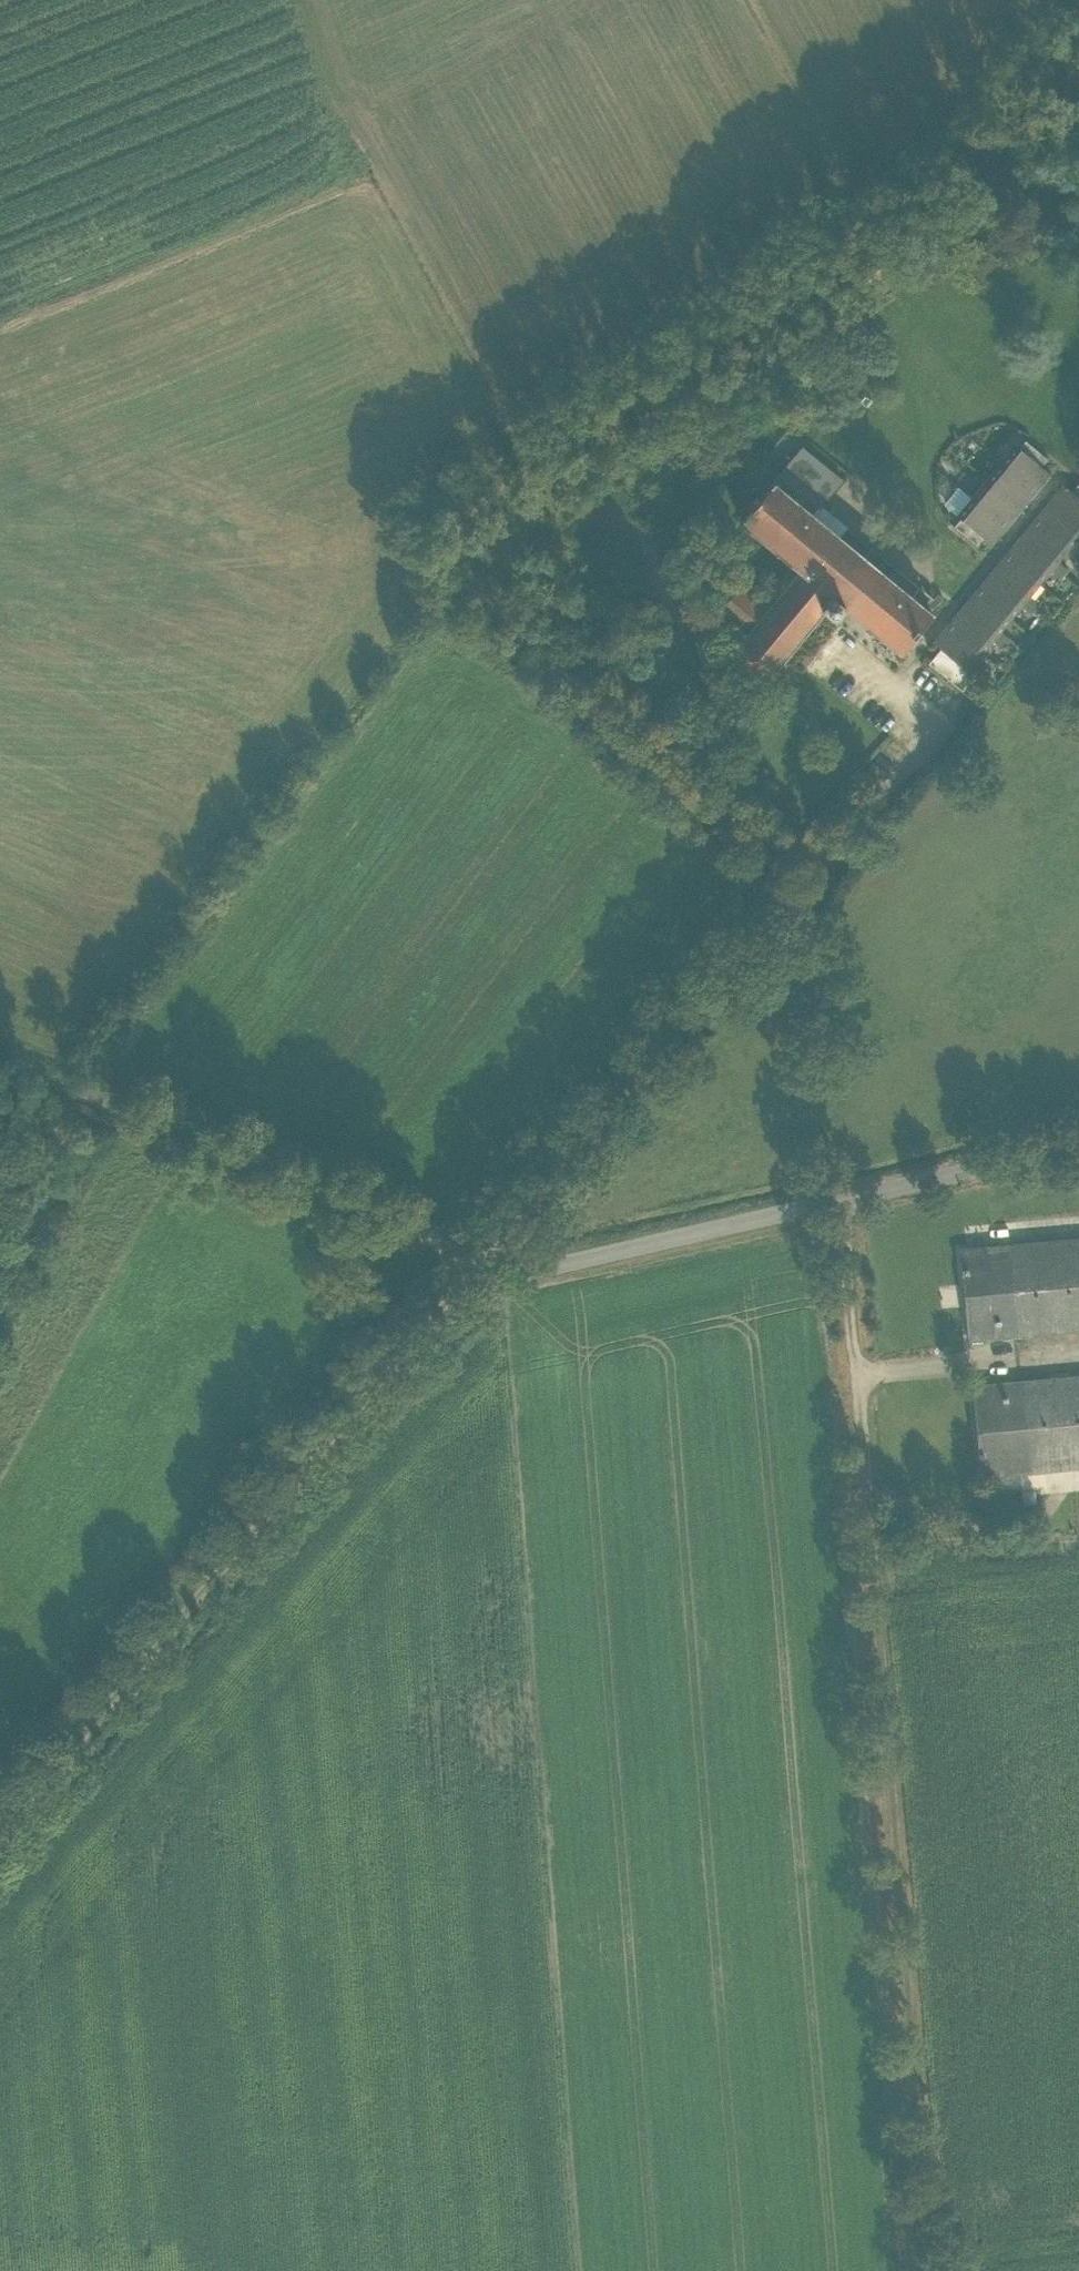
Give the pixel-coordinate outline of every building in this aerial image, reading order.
[(1025,440),(1019,448),(1040,466),(1047,458),(1025,440)] [(1015,445),(1000,463),(1034,491),(1049,473),(1040,466),(1019,448),(1015,445)] [(802,447),(772,483),(813,517),(844,480),(802,447)] [(1000,463),(986,481),(1020,509),(1034,491),(1000,463)] [(986,481),(971,499),(1005,527),(1020,509),(986,481)] [(813,517),(772,483),(740,522),(798,570),(766,608),(739,586),(718,611),(746,633),(737,643),(743,648),(734,658),(735,662),(755,679),(759,678),(768,668),(773,672),(824,611),(833,618),(842,606),(900,654),(932,615),(930,613),(942,598),(937,594),(924,608),(813,517)] [(1071,491),(1078,498),(1078,485),(1077,484),(1071,491)] [(1048,503),(1078,528),(1078,498),(1071,491),(1063,485),(1048,503)] [(957,516),(960,519),(982,537),(990,544),(1005,527),(971,499),(957,516)] [(1033,520),(1068,548),(1078,534),(1078,528),(1048,503),(1033,520)] [(960,519),(955,526),(977,544),(982,537),(960,519)] [(1033,520),(1019,537),(1064,574),(1067,570),(1057,562),(1068,548),(1033,520)] [(1019,537),(1005,555),(1039,583),(1050,570),(1061,579),(1064,574),(1019,537)] [(1005,555),(990,572),(1035,609),(1039,605),(1029,595),(1039,583),(1005,555)] [(990,572),(976,590),(1010,618),(1021,605),(1031,614),(1035,609),(990,572)] [(976,590),(961,607),(1006,644),(1011,639),(1000,631),(1010,618),(976,590)] [(961,607),(947,625),(981,653),(992,640),(1003,648),(1006,644),(961,607)] [(981,653),(947,625),(932,643),(940,649),(966,671),(981,653)] [(940,649),(928,663),(962,691),(973,677),(966,671),(940,649)] [(951,1250),(959,1339),(1078,1327),(1078,1238),(951,1250)] [(969,1383),(978,1476),(1078,1466),(1078,1373),(969,1383)]
